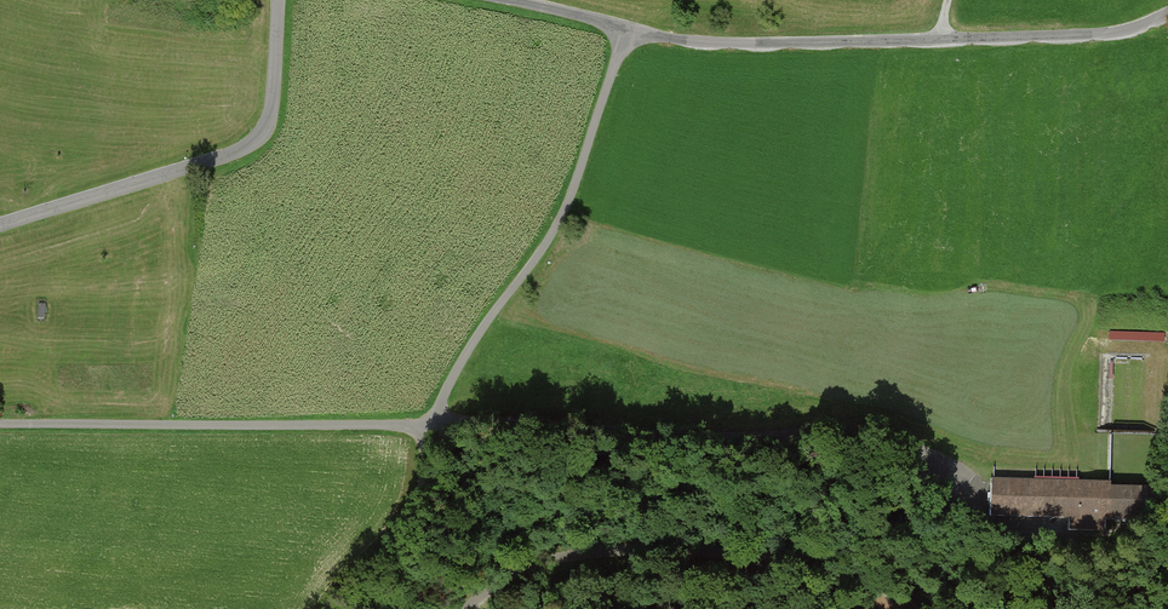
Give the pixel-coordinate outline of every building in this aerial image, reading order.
[(1112,340),(1166,338),(1166,329),(1111,332),(1112,340)] [(1128,451),(1120,451),(1121,473),(1148,472),(1146,435),(1127,436),(1128,451)] [(1005,504),(1004,513),(1071,515),(1071,518),(1079,519),(1079,527),(1103,528),(1104,515),(1132,516),(1132,510),(1156,510),(1156,488),(1111,487),(1111,481),(993,479),(992,504),(1005,504)]
